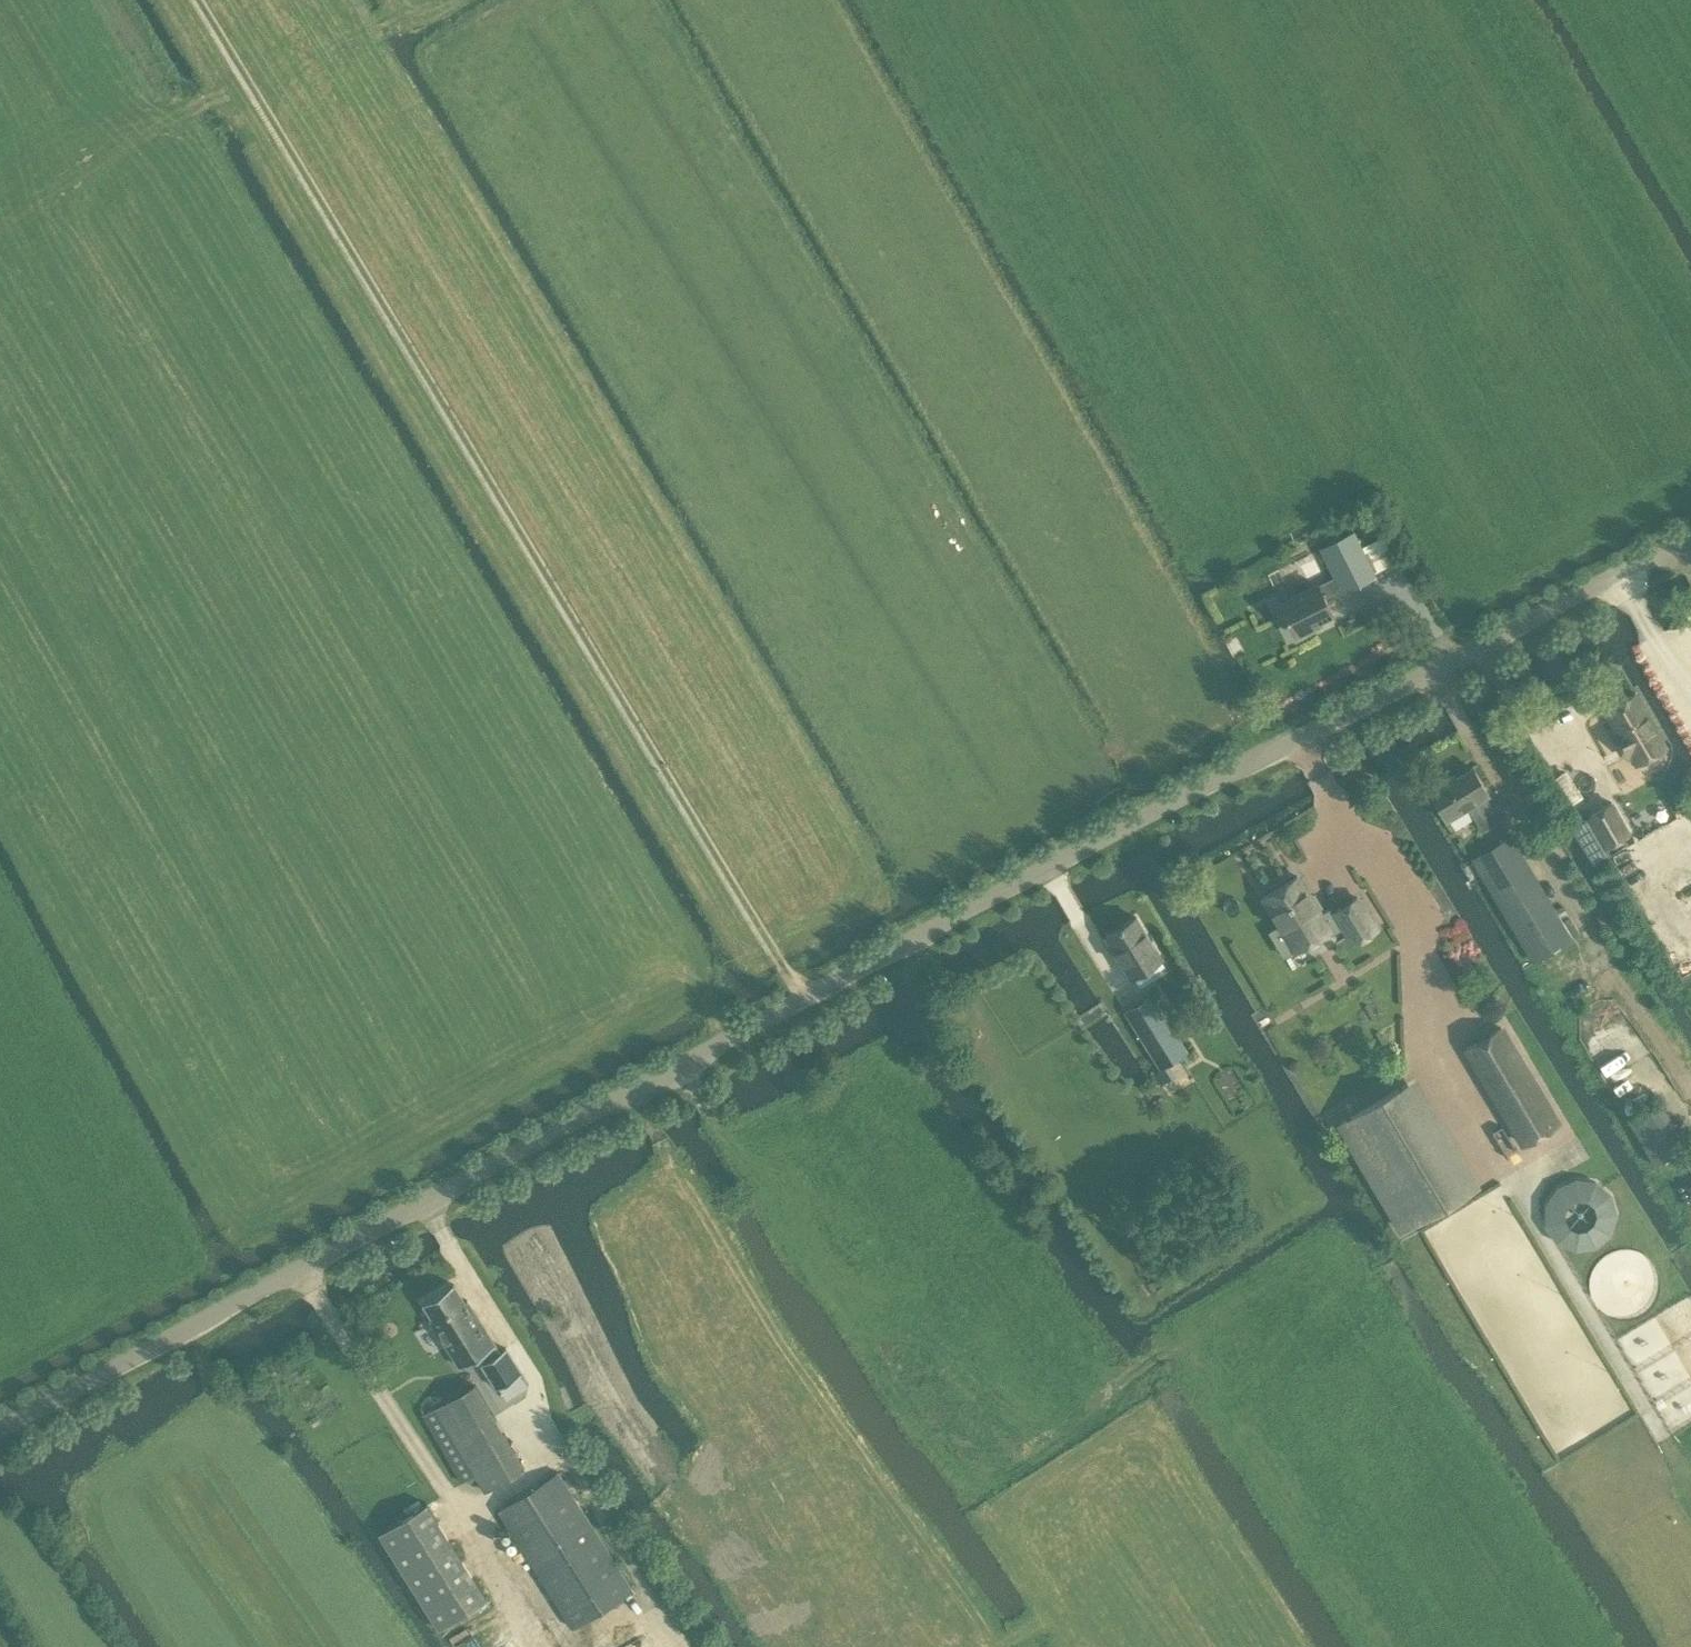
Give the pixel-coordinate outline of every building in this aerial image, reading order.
[(1340,592),(1374,575),(1353,532),(1320,548),(1333,576),(1318,585),(1318,583),(1278,603),(1294,634),(1311,625),(1310,622),(1332,612),(1324,597),(1339,590),(1340,592)] [(1666,746),(1635,692),(1604,710),(1615,729),(1612,731),(1626,757),(1630,754),(1635,764),(1666,746)] [(1445,819),(1466,807),(1479,830),(1503,815),(1496,802),(1490,806),(1484,796),(1487,794),(1471,766),(1448,779),(1447,778),(1428,789),(1445,819)] [(1606,845),(1629,832),(1611,801),(1589,815),(1606,845)] [(1533,961),(1571,938),(1510,836),(1472,859),(1533,961)] [(1335,911),(1333,907),(1320,914),(1297,876),(1263,897),(1280,926),(1288,921),(1303,946),(1328,930),(1330,934),(1343,927),(1352,942),(1376,928),(1357,897),(1335,911)] [(1131,976),(1161,958),(1135,917),(1106,935),(1131,976)] [(1160,1068),(1187,1051),(1152,994),(1125,1011),(1160,1068)] [(1558,1122),(1501,1027),(1467,1048),(1524,1143),(1558,1122)] [(498,1353),(468,1303),(466,1305),(455,1287),(425,1305),(433,1319),(430,1320),(459,1369),(478,1358),(495,1387),(522,1371),(508,1347),(498,1353)] [(514,1470),(466,1389),(424,1414),(464,1481),(477,1474),(485,1488),(514,1470)] [(572,1627),(632,1590),(558,1472),(498,1510),(572,1627)] [(379,1532),(439,1628),(486,1598),(426,1503),(379,1532)]
